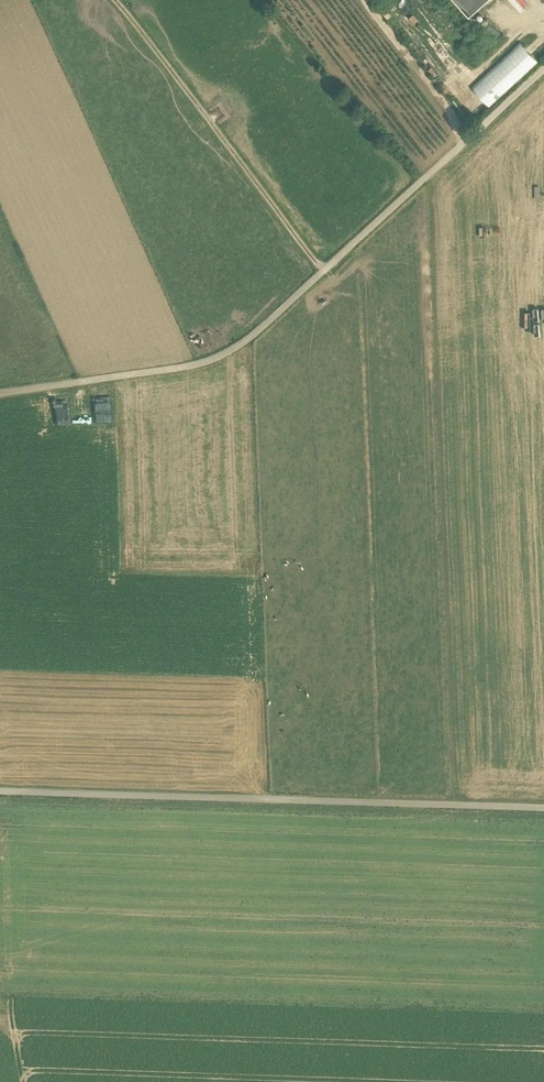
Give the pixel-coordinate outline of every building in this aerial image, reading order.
[(469,16),(487,0),(454,0),(469,16)] [(519,7),(513,0),(504,0),(514,11),(519,7)] [(492,24),(489,28),(498,36),(501,33),(492,24)] [(490,107),(542,60),(524,40),(472,87),(490,107)]
